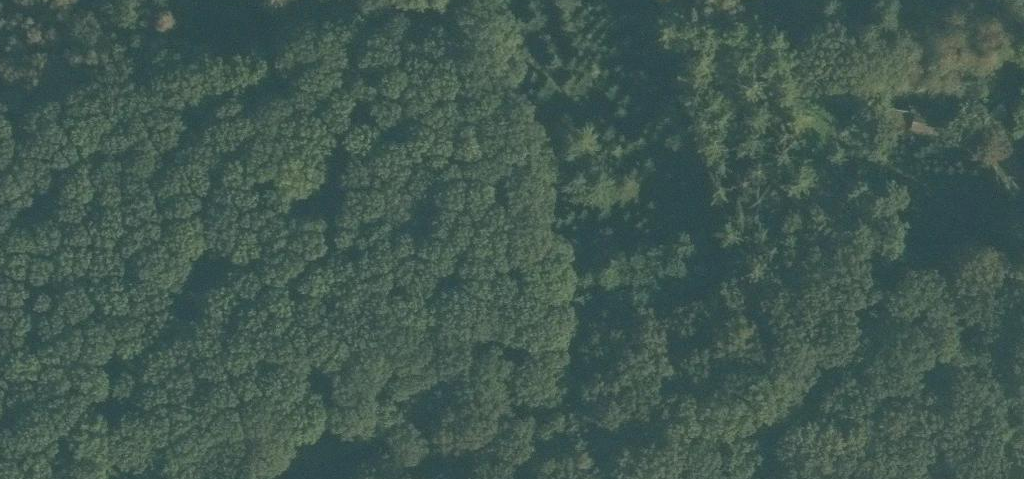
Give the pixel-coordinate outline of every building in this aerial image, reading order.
[(983,121),(983,123),(997,120),(1007,117),(1003,102),(983,121)] [(881,132),(906,136),(910,114),(884,111),(881,132)] [(912,131),(949,137),(952,121),(915,115),(912,131)] [(997,120),(1002,138),(1012,134),(1007,117),(997,120)]
